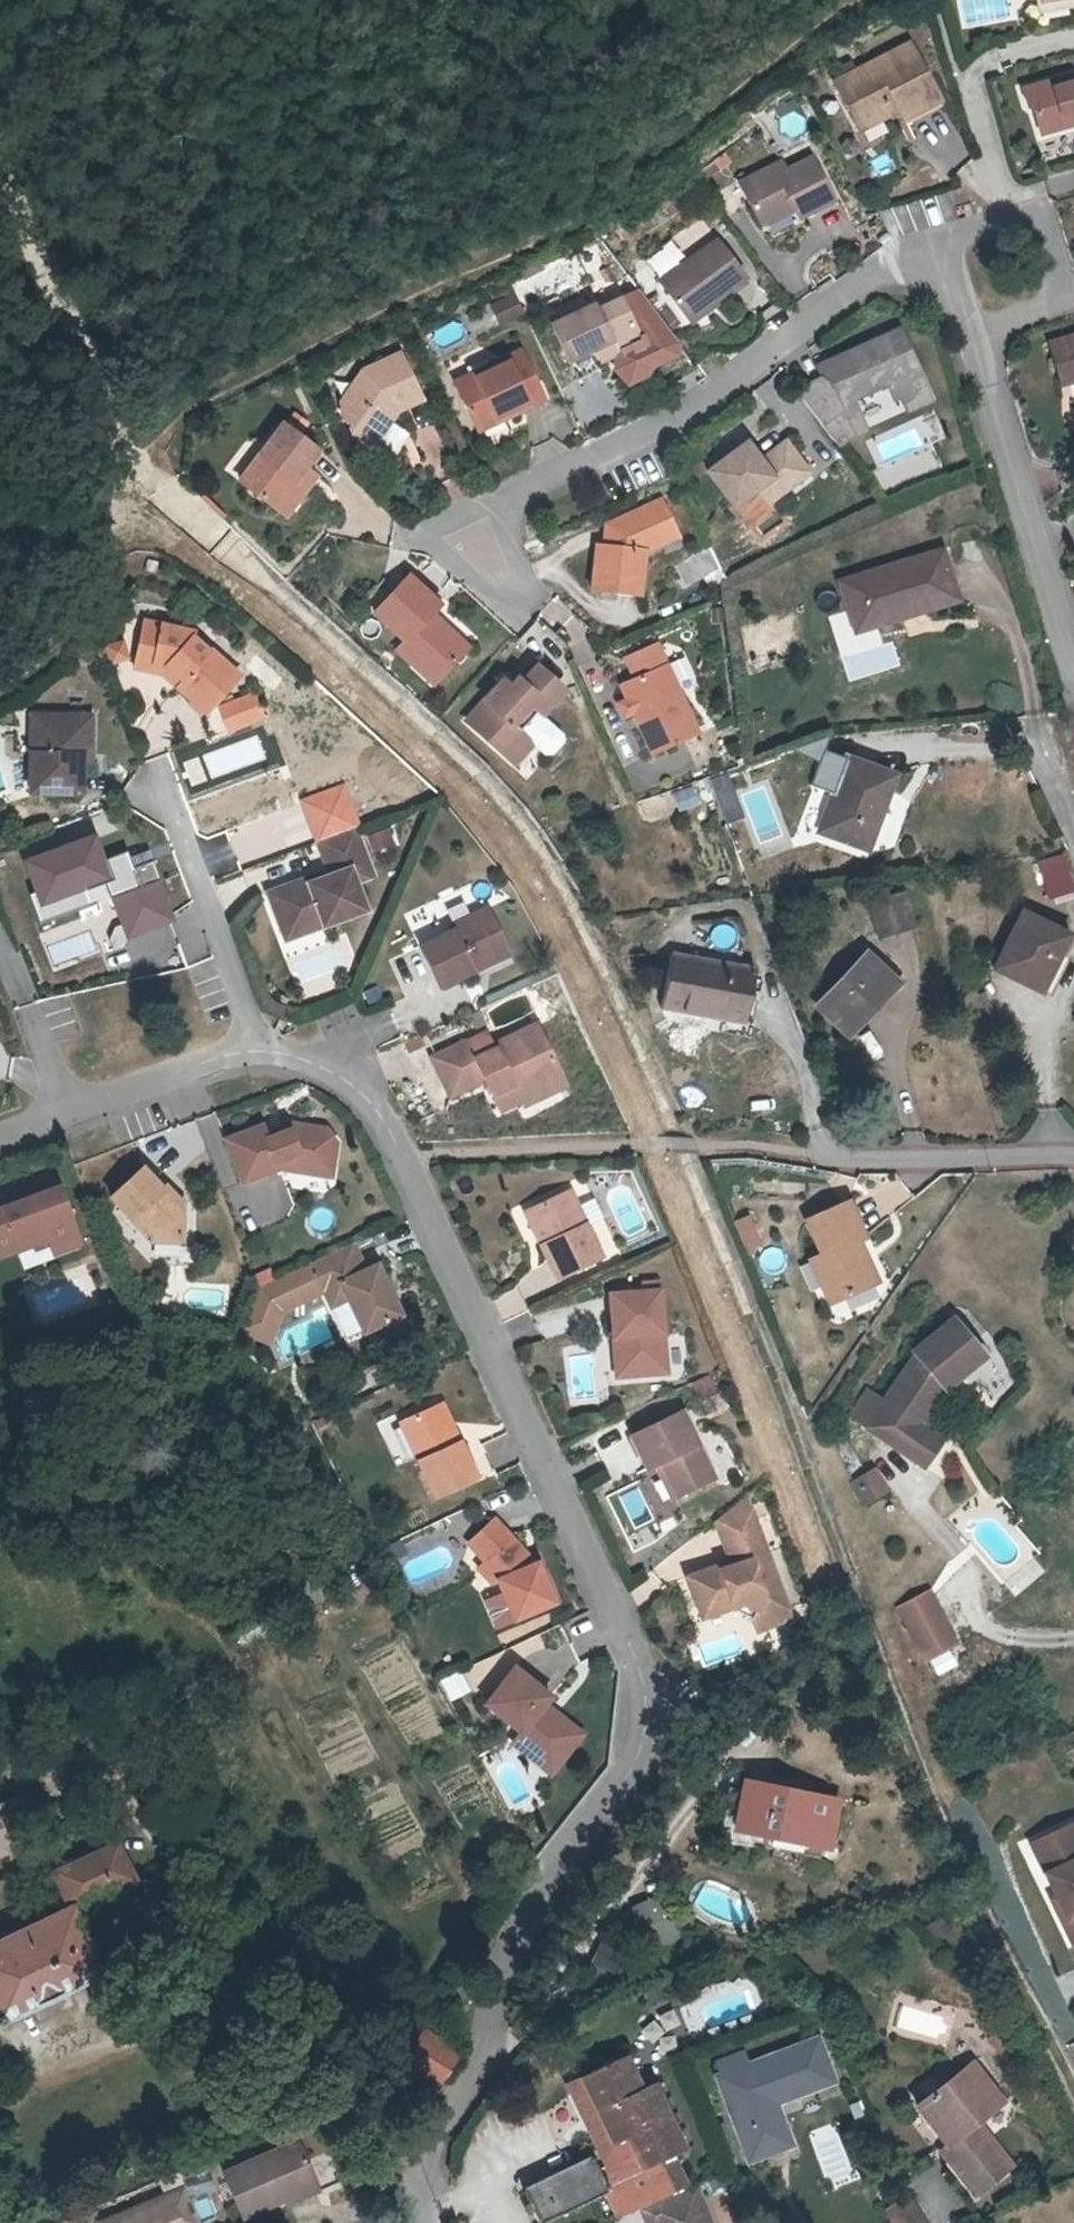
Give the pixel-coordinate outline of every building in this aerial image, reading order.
[(1066,11),(1073,9),(1073,0),(1043,0),(1044,8),(1064,4),(1066,11)] [(1064,4),(1044,8),(1046,15),(1066,11),(1064,4)] [(947,101),(918,43),(843,82),(868,131),(894,118),(897,107),(904,105),(912,119),(947,101)] [(1037,105),(1043,109),(1049,130),(1073,123),(1073,122),(1073,74),(1032,87),(1037,105)] [(732,163),(726,155),(703,170),(709,179),(732,163)] [(751,207),(759,220),(770,237),(795,223),(792,217),(799,213),(804,224),(845,204),(812,156),(786,167),(781,157),(739,181),(751,207)] [(676,176),(682,186),(683,184),(697,175),(689,167),(676,176)] [(755,284),(724,241),(667,282),(699,325),(755,284)] [(537,275),(558,265),(554,256),(533,265),(537,275)] [(537,309),(535,306),(530,293),(491,311),(499,328),(537,309)] [(621,343),(627,355),(628,371),(638,385),(656,377),(660,369),(685,357),(687,345),(648,293),(606,312),(604,306),(563,324),(585,374),(607,364),(612,363),(607,349),(621,343)] [(813,388),(805,393),(846,449),(861,437),(873,432),(860,402),(895,386),(902,401),(909,399),(916,413),(939,403),(908,333),(825,369),(831,380),(813,388)] [(607,349),(612,363),(627,355),(621,343),(607,349)] [(1073,390),(1073,345),(1059,350),(1070,392),(1073,390)] [(518,410),(522,417),(556,400),(533,352),(467,383),(487,424),(518,410)] [(363,425),(360,431),(364,438),(381,450),(402,421),(398,411),(406,407),(408,412),(434,400),(413,354),(376,372),(379,378),(367,384),(352,405),(355,419),(363,425)] [(607,364),(585,374),(589,380),(610,371),(607,364)] [(518,410),(487,424),(490,431),(522,417),(518,410)] [(306,477),(315,466),(328,448),(295,422),(250,480),(288,508),(310,480),(306,477)] [(757,444),(717,472),(743,507),(767,490),(781,479),(792,494),(818,475),(795,443),(770,462),(757,444)] [(310,480),(288,508),(296,514),(327,474),(315,466),(306,477),(310,480)] [(621,549),(614,548),(609,547),(602,592),(650,598),(656,553),(674,545),(670,534),(685,528),(674,502),(625,524),(621,549)] [(621,549),(625,524),(616,526),(614,548),(621,549)] [(670,534),(674,545),(690,538),(685,528),(670,534)] [(877,612),(883,631),(965,606),(950,557),(851,588),(861,617),(877,612)] [(688,579),(697,599),(732,584),(723,563),(688,579)] [(426,658),(448,678),(476,649),(452,627),(445,626),(436,618),(448,606),(418,577),(382,614),(411,641),(402,650),(418,665),(426,658)] [(877,612),(861,617),(867,636),(883,631),(877,612)] [(198,685),(192,691),(221,717),(255,681),(226,654),(224,656),(209,642),(211,637),(160,626),(152,664),(183,671),(198,685)] [(108,668),(133,654),(122,635),(97,648),(108,668)] [(668,648),(638,661),(647,681),(678,667),(668,648)] [(426,658),(418,665),(441,686),(448,678),(426,658)] [(183,671),(152,664),(150,672),(179,678),(192,691),(198,685),(183,671)] [(678,667),(647,681),(633,688),(663,754),(707,735),(678,667)] [(549,719),(573,692),(548,669),(534,686),(528,681),(521,689),(514,697),(504,708),(497,701),(477,722),(520,760),(531,748),(538,739),(544,744),(558,755),(564,755),(572,745),(571,739),(549,719)] [(514,697),(521,689),(513,683),(497,701),(504,708),(514,697)] [(271,699),(257,704),(266,728),(279,723),(271,699)] [(257,704),(237,711),(245,736),(266,728),(257,704)] [(55,754),(46,755),(45,795),(97,796),(98,765),(98,757),(106,757),(107,718),(56,717),(55,754)] [(55,754),(56,717),(47,717),(46,755),(55,754)] [(531,748),(520,760),(526,765),(544,744),(538,739),(531,748)] [(857,833),(878,842),(902,783),(829,754),(811,797),(841,811),(830,839),(850,847),(857,833)] [(98,757),(98,765),(106,766),(106,757),(98,757)] [(636,802),(644,823),(700,801),(691,780),(636,802)] [(96,831),(21,857),(33,893),(25,896),(53,977),(132,950),(128,944),(177,927),(150,849),(130,856),(127,847),(104,854),(96,831)] [(334,921),(338,931),(379,916),(369,887),(387,881),(370,832),(332,846),(343,875),(345,881),(323,889),(322,883),(282,898),(295,935),(334,921)] [(857,833),(850,847),(871,856),(878,842),(857,833)] [(1070,870),(1046,877),(1057,911),(1073,906),(1073,882),(1070,870)] [(345,881),(343,875),(322,883),(323,889),(345,881)] [(918,937),(907,902),(876,911),(887,946),(918,937)] [(466,938),(433,953),(452,993),(486,977),(483,970),(519,953),(501,914),(463,931),(466,938)] [(1032,919),(1003,974),(1045,997),(1063,960),(1067,962),(1073,946),(1073,941),(1032,919)] [(334,921),(295,935),(299,945),(338,931),(334,921)] [(483,970),(486,977),(522,960),(519,953),(483,970)] [(762,974),(681,957),(670,1010),(751,1028),(762,974)] [(900,981),(869,957),(826,1011),(857,1035),(900,981)] [(443,1063),(444,1065),(461,1102),(497,1086),(511,1116),(532,1107),(575,1088),(554,1043),(549,1031),(504,1050),(507,1055),(488,1064),(486,1060),(485,1057),(480,1046),(443,1063)] [(575,1088),(532,1107),(535,1112),(577,1093),(575,1088)] [(307,1167),(342,1171),(345,1146),(337,1133),(300,1129),(299,1136),(288,1140),(286,1135),(275,1139),(272,1131),(235,1145),(252,1188),(289,1174),(307,1167)] [(299,1136),(300,1129),(286,1135),(288,1140),(299,1136)] [(307,1167),(289,1174),(341,1181),(342,1171),(307,1167)] [(189,1208),(175,1192),(174,1191),(165,1199),(158,1192),(164,1187),(151,1172),(119,1202),(140,1223),(142,1221),(160,1241),(160,1246),(190,1247),(191,1219),(184,1212),(189,1208)] [(184,1212),(191,1219),(192,1205),(177,1189),(175,1192),(189,1208),(184,1212)] [(4,1264),(56,1244),(61,1259),(88,1248),(66,1191),(0,1217),(0,1252),(4,1264)] [(580,1198),(539,1216),(555,1250),(550,1252),(566,1286),(611,1265),(580,1198)] [(836,1280),(841,1297),(877,1285),(862,1247),(869,1243),(856,1207),(815,1221),(828,1256),(816,1260),(825,1285),(836,1280)] [(750,1213),(735,1218),(746,1253),(762,1248),(750,1213)] [(344,1292),(351,1308),(356,1305),(371,1339),(409,1322),(386,1271),(374,1277),(362,1249),(356,1252),(319,1268),(332,1297),(344,1292)] [(332,1297),(319,1268),(266,1292),(248,1332),(261,1338),(270,1320),(284,1327),(289,1316),(332,1297)] [(836,1280),(825,1285),(831,1301),(841,1297),(836,1280)] [(344,1292),(332,1297),(339,1313),(351,1308),(344,1292)] [(632,1345),(636,1384),(678,1380),(670,1297),(620,1302),(625,1346),(632,1345)] [(284,1327),(270,1320),(261,1338),(276,1345),(284,1327)] [(958,1325),(919,1358),(922,1361),(890,1409),(898,1415),(881,1440),(931,1473),(948,1446),(923,1430),(948,1392),(951,1395),(989,1361),(958,1325)] [(632,1345),(625,1346),(628,1385),(636,1384),(632,1345)] [(881,1440),(898,1415),(890,1409),(873,1398),(856,1423),(881,1440)] [(461,1452),(468,1449),(451,1410),(443,1413),(461,1452)] [(461,1452),(443,1413),(408,1430),(442,1504),(484,1485),(468,1449),(461,1452)] [(686,1422),(636,1449),(653,1482),(665,1475),(682,1509),(721,1489),(686,1422)] [(871,1509),(886,1500),(874,1481),(859,1490),(871,1509)] [(754,1513),(722,1538),(736,1572),(737,1577),(732,1587),(718,1579),(692,1588),(707,1629),(735,1619),(747,1615),(760,1621),(756,1629),(766,1634),(777,1636),(789,1631),(794,1627),(754,1513)] [(503,1530),(502,1528),(496,1533),(492,1536),(475,1551),(493,1570),(486,1576),(499,1592),(506,1589),(511,1602),(493,1609),(503,1635),(561,1612),(545,1572),(543,1573),(531,1578),(526,1567),(517,1557),(513,1553),(520,1548),(503,1530)] [(531,1578),(543,1573),(520,1548),(513,1553),(517,1557),(526,1567),(531,1578)] [(736,1572),(718,1579),(732,1587),(737,1577),(736,1572)] [(962,1651),(935,1600),(904,1617),(931,1667),(962,1651)] [(747,1615),(735,1619),(756,1629),(760,1621),(747,1615)] [(460,1669),(439,1680),(449,1701),(471,1690),(460,1669)] [(554,1771),(586,1742),(548,1713),(554,1706),(529,1687),(517,1678),(489,1714),(492,1717),(525,1742),(522,1746),(554,1771)] [(1057,1735),(1065,1754),(1073,1750),(1073,1729),(1057,1735)] [(554,1771),(560,1776),(586,1743),(586,1742),(554,1771)] [(554,1771),(522,1746),(516,1753),(547,1777),(554,1771)] [(554,1771),(547,1777),(555,1783),(560,1776),(554,1771)] [(732,1818),(752,1826),(750,1832),(813,1856),(829,1812),(746,1780),(732,1818)] [(1032,1843),(1056,1896),(1051,1899),(1062,1922),(1073,1917),(1073,1824),(1032,1843)] [(10,1850),(0,1830),(0,1855),(10,1850)] [(102,1979),(74,1915),(133,1888),(117,1849),(58,1878),(72,1911),(0,1944),(0,2029),(102,1979)] [(654,1949),(678,1934),(653,1894),(629,1909),(654,1949)] [(1062,1922),(1072,1946),(1073,1945),(1073,1917),(1062,1922)] [(959,2155),(952,2160),(976,2191),(983,2186),(1014,2163),(979,2119),(1015,2092),(1005,2078),(1000,2081),(981,2056),(983,2054),(967,2033),(946,2049),(962,2070),(920,2103),(950,2142),(959,2155)] [(728,2082),(722,2084),(752,2166),(788,2152),(774,2112),(782,2109),(825,2093),(822,2084),(839,2078),(826,2045),(754,2072),(728,2082)] [(645,2088),(650,2086),(636,2055),(630,2057),(645,2088)] [(641,2206),(691,2184),(678,2155),(689,2150),(660,2082),(650,2086),(645,2088),(630,2057),(574,2081),(590,2116),(598,2112),(619,2160),(611,2164),(599,2169),(594,2158),(523,2189),(537,2221),(610,2190),(620,2215),(641,2206)] [(750,2062),(724,2071),(728,2082),(754,2072),(750,2062)] [(839,2078),(822,2084),(825,2093),(842,2086),(839,2078)] [(782,2109),(774,2112),(788,2152),(798,2148),(782,2109)] [(598,2112),(590,2116),(611,2164),(619,2160),(598,2112)] [(259,2209),(300,2192),(298,2186),(331,2171),(316,2135),(241,2166),(259,2209)] [(959,2155),(950,2142),(942,2148),(952,2160),(959,2155)] [(337,2184),(331,2171),(298,2186),(300,2192),(303,2199),(337,2184)] [(695,2183),(691,2184),(641,2206),(649,2222),(713,2222),(695,2183)] [(106,2221),(107,2222),(202,2222),(189,2188),(106,2221)] [(886,2208),(895,2222),(927,2222),(909,2194),(886,2208)]
